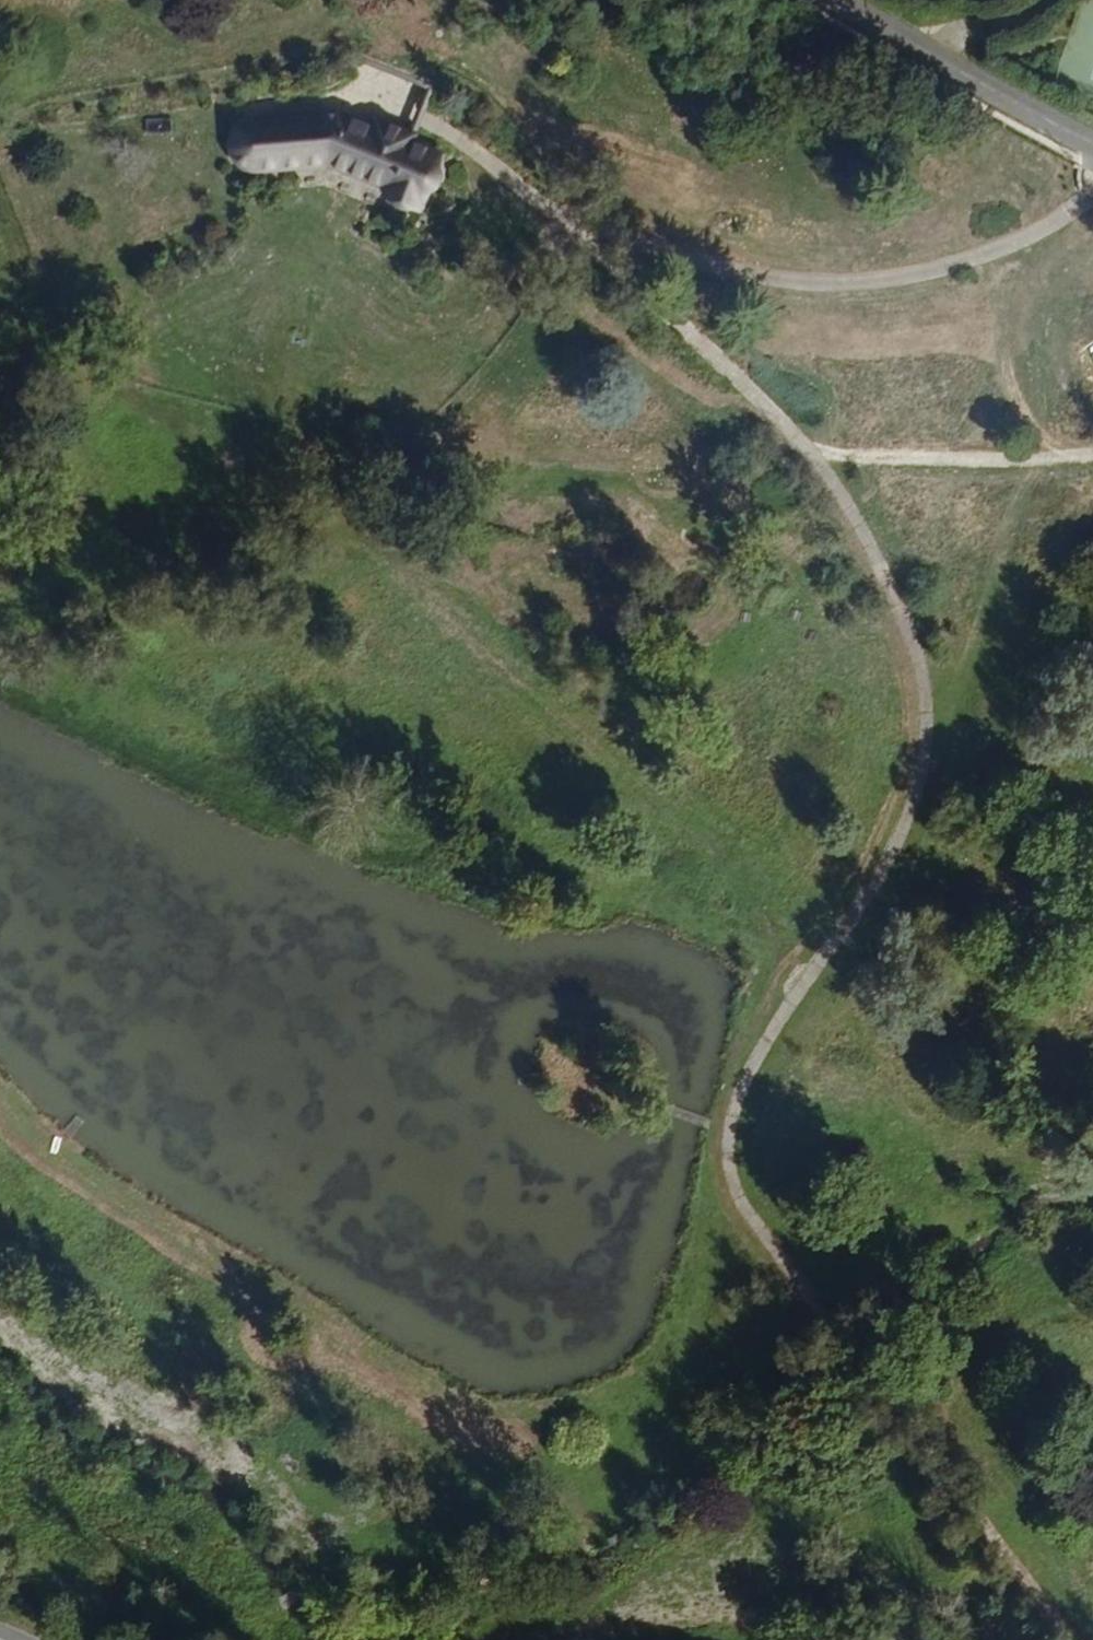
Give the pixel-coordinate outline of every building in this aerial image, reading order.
[(414,157),(418,145),(412,143),(385,132),(382,140),(338,123),(243,125),(240,154),(254,169),(339,175),(389,195),(386,204),(418,218),(441,169),(414,157)]
